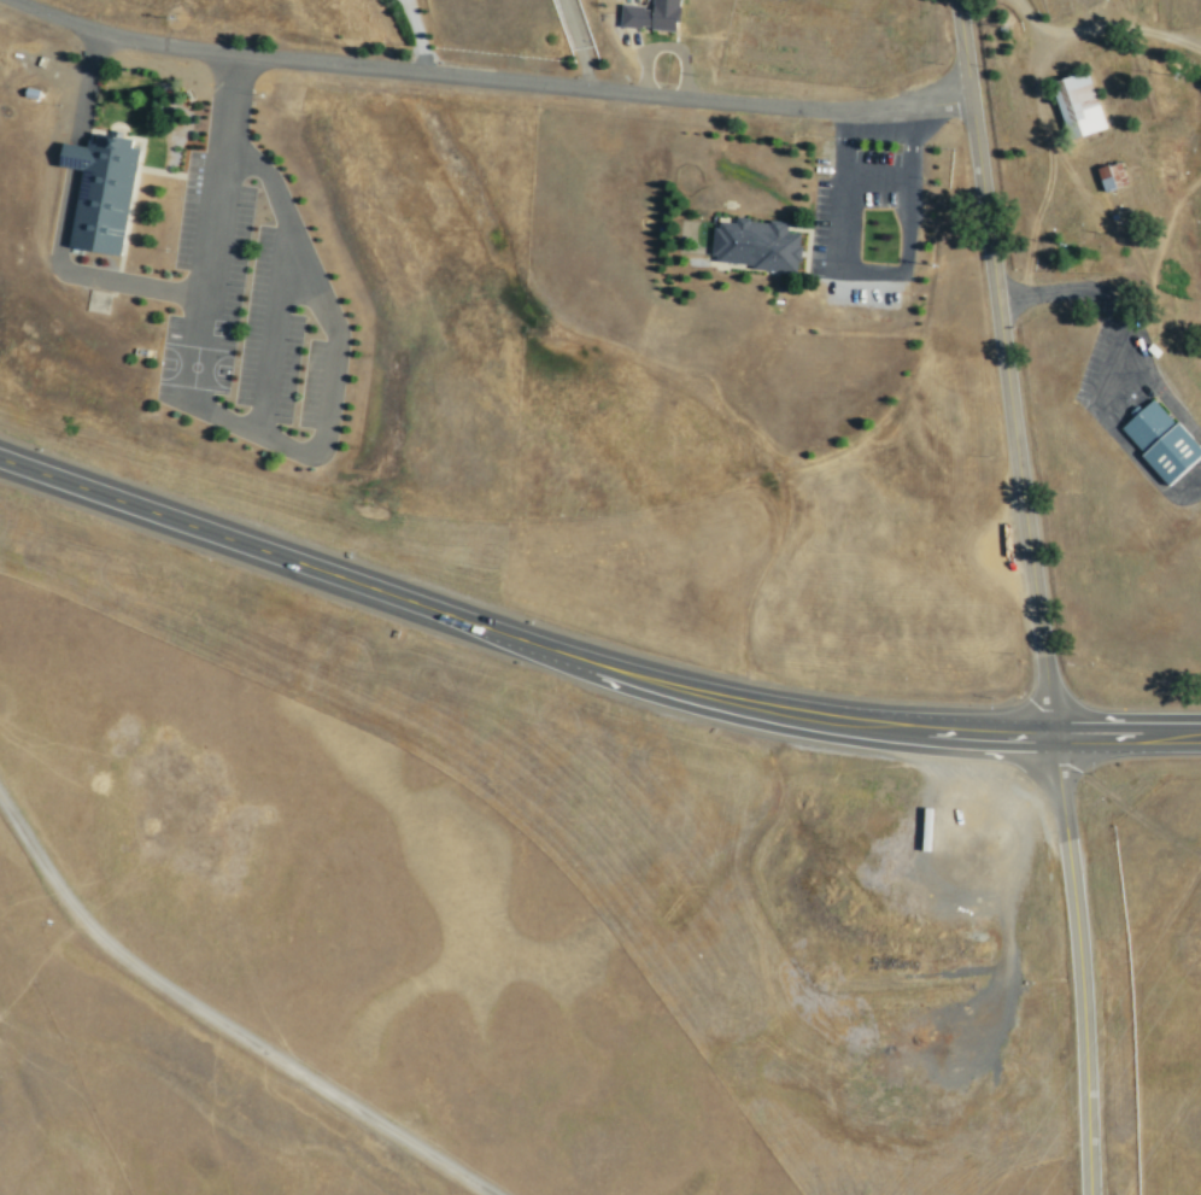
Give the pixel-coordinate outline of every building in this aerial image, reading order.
[(618,28),(677,31),(679,0),(651,0),(651,7),(619,5),(618,28)] [(1103,128),(1086,71),(1049,82),(1067,139),(1103,128)] [(84,140),(137,148),(117,256),(65,246),(84,140)] [(1101,192),(1126,185),(1120,161),(1095,168),(1101,192)] [(797,233),(793,273),(750,269),(750,264),(713,260),(716,222),(733,223),(733,219),(785,224),(785,233),(797,233)] [(1153,398),(1118,429),(1166,485),(1200,454),(1200,453),(1153,398)]
